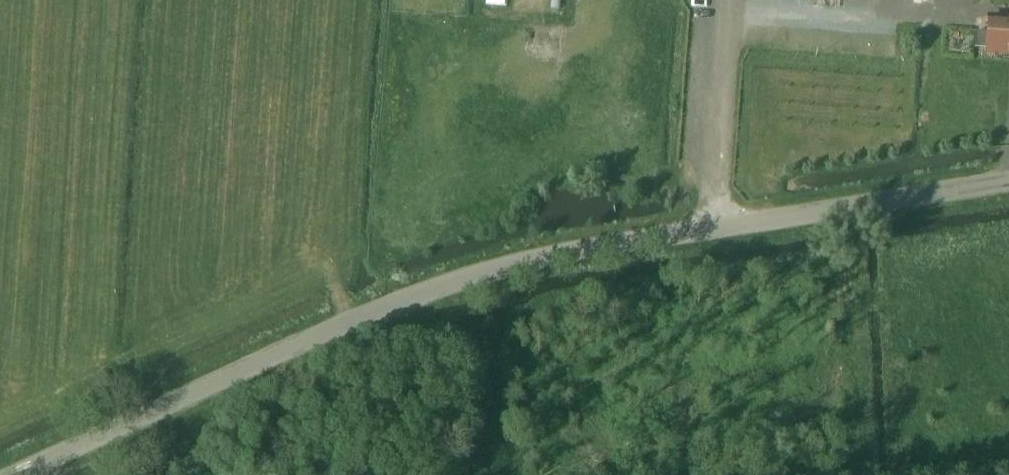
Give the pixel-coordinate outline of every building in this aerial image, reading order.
[(1008,53),(1008,20),(989,18),(987,52),(1008,53)]
